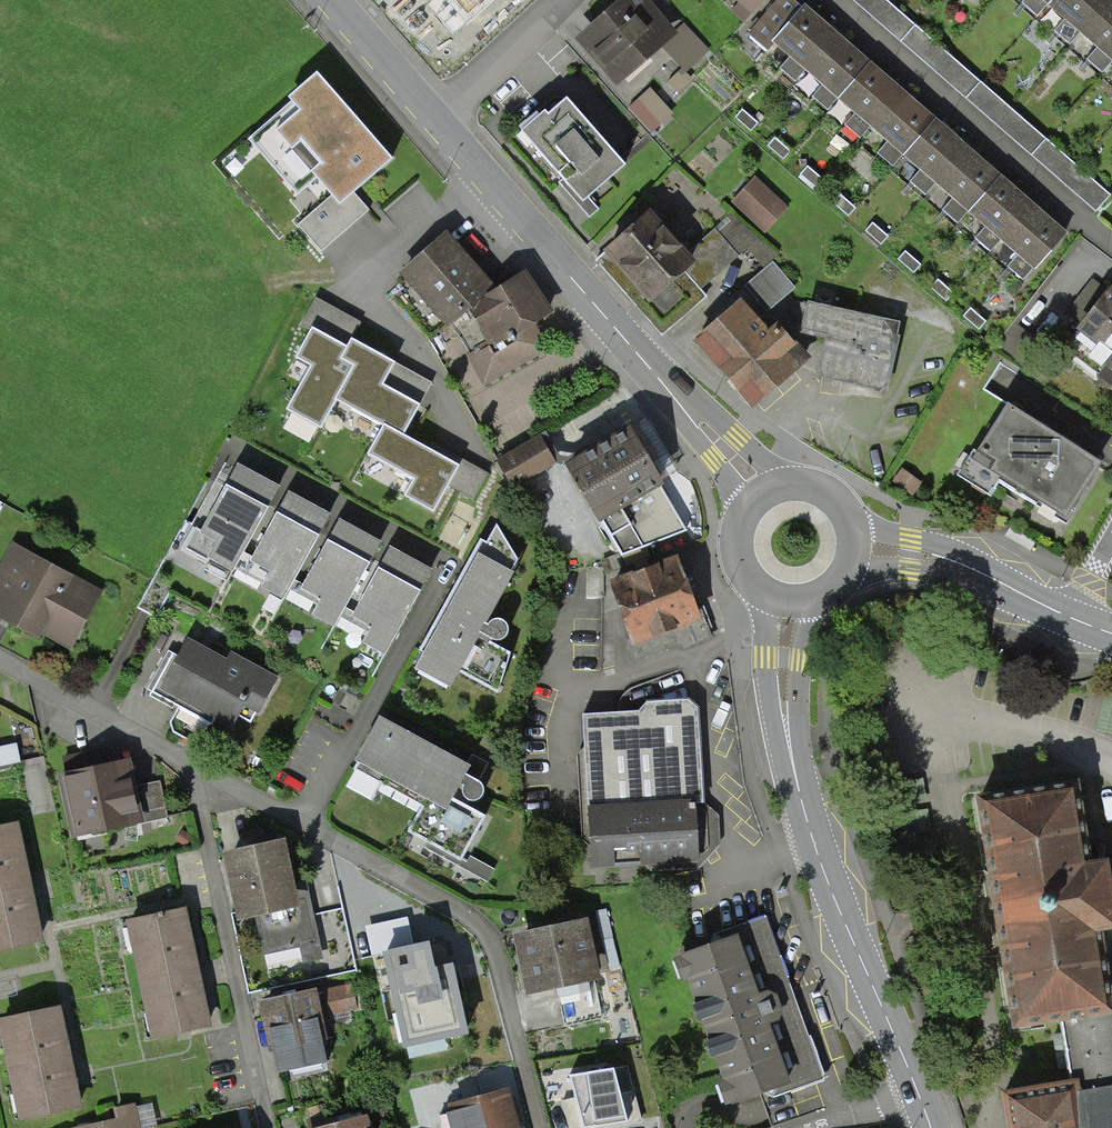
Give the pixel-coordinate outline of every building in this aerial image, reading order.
[(466,17),(485,0),(451,0),(466,17)] [(584,37),(621,80),(634,69),(630,65),(668,33),(651,14),(639,0),(628,0),(584,37)] [(839,96),(867,64),(838,38),(830,32),(793,0),(780,0),(754,29),(749,35),(767,50),(776,40),(791,54),(779,68),(795,81),(807,67),(824,82),(812,95),(828,109),(839,96)] [(1094,213),(1109,196),(888,0),(853,0),(1094,213)] [(1049,2),(1050,0),(1022,0),(1020,2),(1036,16),(1049,2)] [(1111,61),(1111,1),(1110,0),(1050,0),(1049,2),(1066,16),(1053,30),(1069,44),(1081,30),(1098,45),(1086,59),(1102,73),(1111,61)] [(892,166),(904,153),(932,121),(903,95),(896,89),(867,64),(839,96),(856,110),(844,124),(860,138),(872,124),(888,139),(877,152),(892,166)] [(298,111),(276,129),(332,195),(298,224),(322,253),(371,212),(354,192),(392,160),(318,73),(287,98),(298,111)] [(566,184),(582,202),(624,165),(565,96),(523,133),(566,184)] [(742,109),(735,117),(751,131),(758,123),(742,109)] [(957,223),(969,209),(997,177),(968,153),(962,147),(932,121),(904,153),(921,167),(909,181),(925,195),(937,181),(954,196),(942,209),(957,223)] [(774,137),(767,145),(784,159),(791,151),(774,137)] [(807,166),(800,173),(816,187),(823,179),(807,166)] [(1022,279),(1034,266),(1036,267),(1063,236),(1032,208),(1026,203),(997,177),(969,209),(986,224),(975,238),(990,251),(1002,238),(1019,253),(1007,266),(1022,279)] [(731,203),(765,234),(786,210),(753,180),(731,203)] [(839,194),(832,202),(849,216),(856,208),(839,194)] [(648,214),(596,260),(662,335),(706,296),(701,290),(739,256),(714,229),(684,255),(648,214)] [(872,222),(865,230),(881,244),(888,236),(872,222)] [(486,282),(445,236),(405,272),(449,322),(496,292),(486,282)] [(904,251),(898,259),(914,273),(921,265),(904,251)] [(547,310),(523,275),(496,292),(449,322),(453,326),(458,331),(471,353),(476,350),(487,372),(536,344),(525,323),(547,310)] [(937,280),(930,288),(946,302),(953,294),(937,280)] [(1080,361),(1111,384),(1111,298),(1086,335),(1094,341),(1080,361)] [(899,324),(792,301),(786,305),(805,327),(822,330),(821,335),(828,337),(819,374),(883,390),(899,324)] [(768,335),(740,304),(697,342),(753,404),(804,358),(777,328),(768,335)] [(970,308),(963,316),(979,330),(986,322),(970,308)] [(346,345),(312,327),(296,357),(310,365),(286,408),(320,427),(335,400),(365,345),(351,337),(348,342),(346,345)] [(335,400),(382,425),(383,424),(403,435),(420,404),(383,384),(386,378),(395,361),(365,345),(335,400)] [(1006,409),(962,481),(1056,539),(1100,467),(1006,409)] [(437,453),(403,435),(383,424),(382,425),(367,453),(413,478),(403,495),(433,512),(459,465),(437,453)] [(576,460),(570,464),(622,554),(685,530),(627,431),(576,460)] [(539,435),(500,460),(514,487),(554,463),(539,435)] [(278,487),(237,465),(202,529),(196,526),(184,548),(208,561),(211,555),(234,568),(278,487)] [(329,515),(288,493),(252,559),(268,567),(264,575),(268,577),(264,584),(285,595),(329,515)] [(380,543),(339,520),(302,586),(319,595),(315,602),(318,604),(314,612),(336,623),(380,543)] [(1009,527),(1004,535),(1031,550),(1035,542),(1009,527)] [(443,608),(420,650),(425,653),(428,655),(452,668),(458,671),(497,693),(510,652),(491,642),(492,639),(498,640),(503,638),(507,632),(508,629),(507,626),(504,621),(498,618),(492,619),(488,624),(483,621),(517,559),(481,539),(443,608)] [(431,571),(389,548),(353,614),(369,623),(365,630),(369,632),(365,639),(386,651),(431,571)] [(16,550),(0,582),(0,604),(13,611),(69,642),(95,593),(16,550)] [(692,608),(675,560),(645,571),(614,582),(615,586),(613,587),(621,607),(623,607),(635,641),(630,643),(635,657),(708,632),(699,606),(692,608)] [(165,658),(148,689),(180,707),(185,697),(231,722),(243,701),(258,709),(274,680),(231,656),(227,664),(189,642),(180,659),(177,664),(165,658)] [(1029,665),(1027,670),(1051,680),(1053,675),(1029,665)] [(689,699),(646,702),(640,712),(583,715),(592,871),(642,867),(647,872),(698,869),(719,846),(717,815),(704,803),(699,707),(689,699)] [(486,815),(467,804),(469,799),(473,800),(477,799),(480,797),(483,794),(484,790),(483,786),(481,783),(478,780),(480,775),(473,771),(380,720),(354,769),(382,784),(387,774),(426,796),(408,830),(462,860),(486,815)] [(116,770),(68,780),(84,857),(108,852),(104,831),(124,827),(122,818),(135,816),(137,824),(167,817),(159,782),(130,789),(126,768),(116,770)] [(1109,1003),(1097,931),(1111,927),(1111,862),(1087,866),(1075,789),(978,804),(995,912),(1014,1025),(1060,1018),(1062,1034),(1053,1035),(1059,1068),(1068,1066),(1070,1083),(1005,1094),(1010,1127),(1111,1127),(1111,1003),(1109,1003)] [(15,826),(0,829),(0,946),(39,938),(27,880),(15,826)] [(281,845),(231,856),(233,862),(243,911),(259,908),(267,949),(286,945),(287,949),(296,947),(295,943),(314,939),(306,899),(292,901),(281,845)] [(183,911),(132,921),(155,1035),(206,1024),(195,970),(183,911)] [(824,1081),(765,923),(676,956),(734,1114),(824,1081)] [(574,928),(523,938),(532,985),(591,973),(582,926),(574,928)] [(452,965),(433,969),(428,944),(386,952),(406,1044),(466,1031),(452,965)] [(312,993),(265,1003),(266,1010),(279,1072),(327,1062),(312,993)] [(61,1027),(57,1009),(3,1021),(23,1116),(78,1105),(74,1088),(71,1088),(65,1058),(58,1027),(61,1027)] [(629,1067),(577,1081),(579,1087),(563,1091),(570,1117),(586,1113),(590,1127),(593,1127),(641,1115),(629,1067)] [(458,1108),(463,1127),(513,1127),(511,1122),(519,1120),(516,1110),(514,1100),(507,1102),(505,1096),(458,1108)]
